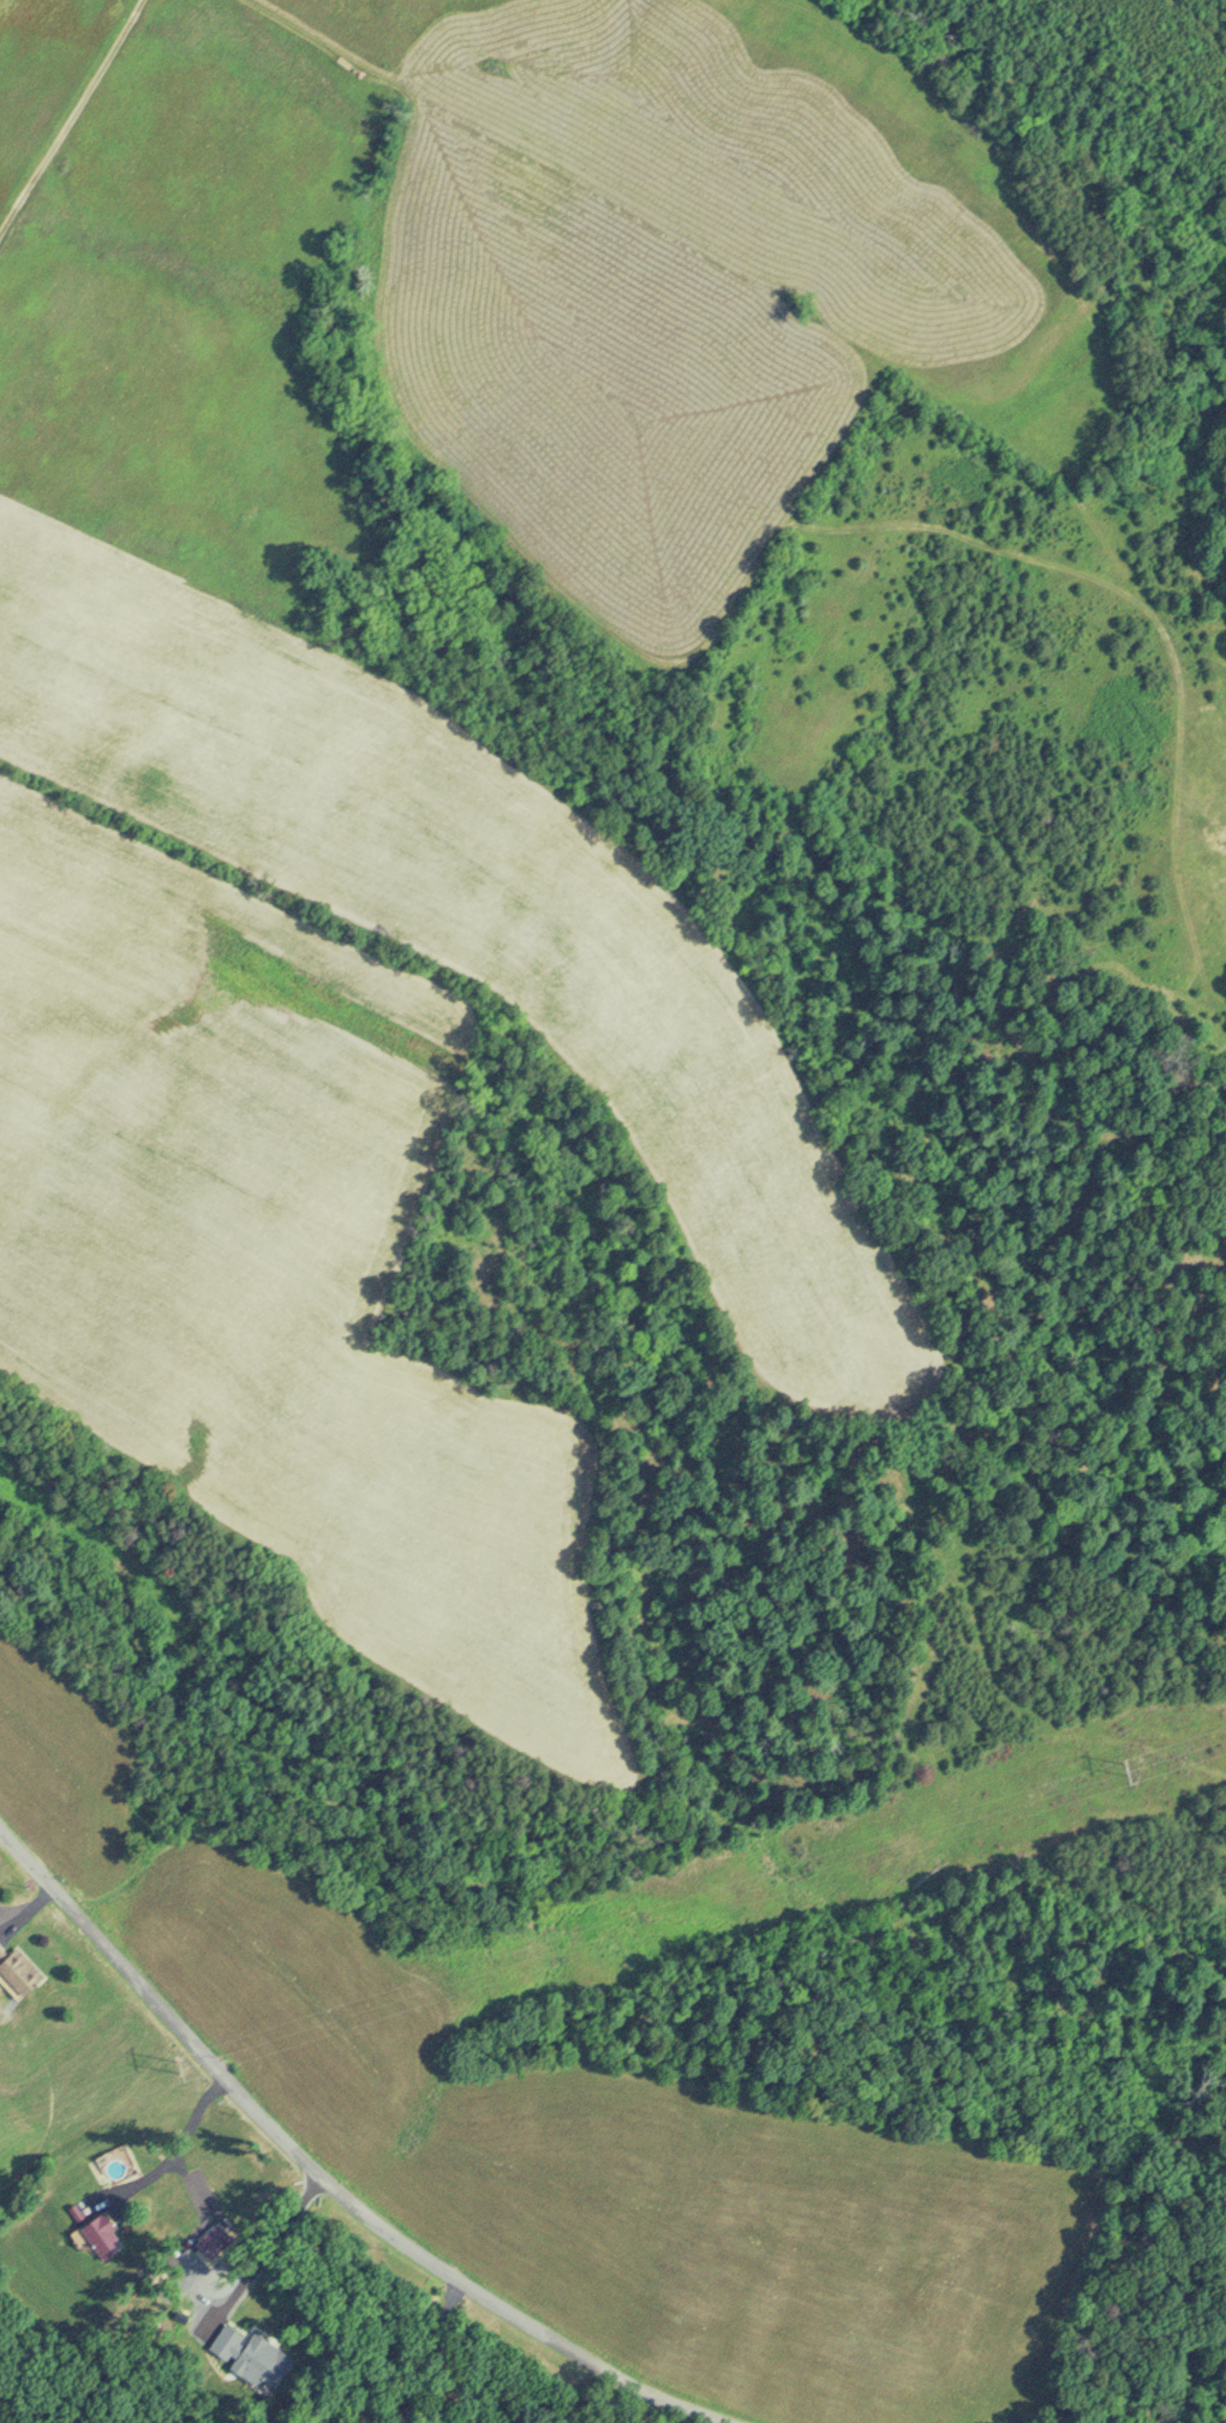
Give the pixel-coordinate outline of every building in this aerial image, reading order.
[(20,1996),(0,1974),(0,1969),(5,1964),(0,1960),(0,1937),(8,1946),(19,1945),(44,1972),(20,1996)] [(76,2221),(97,2212),(103,2224),(113,2219),(116,2227),(104,2232),(115,2255),(97,2265),(76,2221)] [(225,2320),(245,2333),(226,2362),(207,2349),(225,2320)] [(252,2331),(292,2352),(273,2387),(233,2365),(252,2331)]
